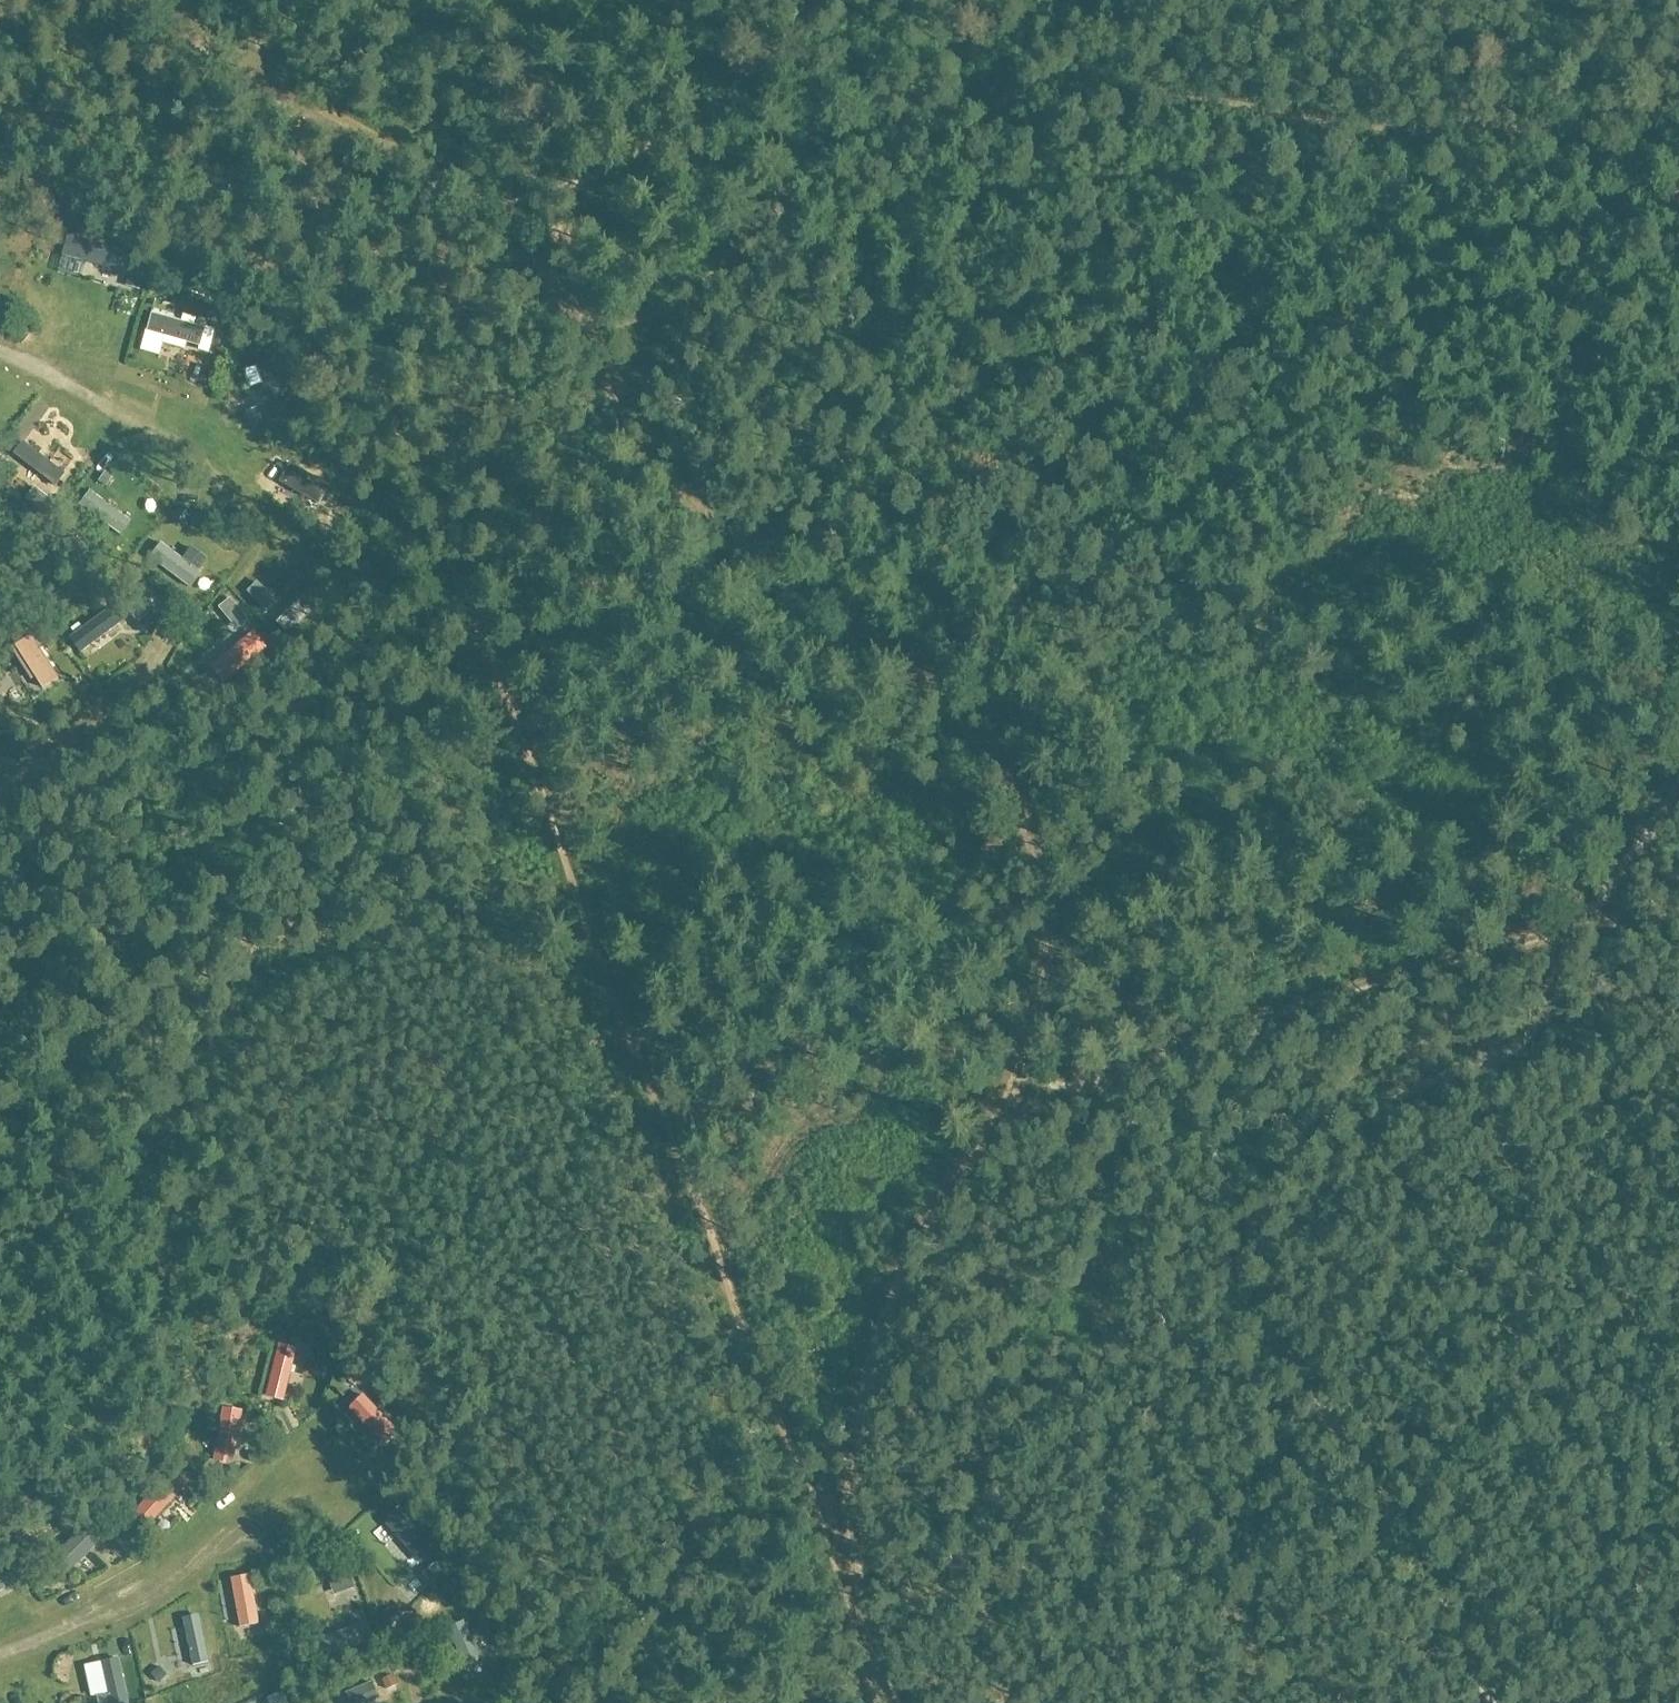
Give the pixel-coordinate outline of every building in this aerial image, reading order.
[(296,1408),(305,1356),(285,1353),(276,1404),(296,1408)] [(377,1437),(391,1421),(371,1404),(357,1419),(377,1437)] [(227,1459),(246,1460),(248,1417),(228,1416),(227,1459)] [(160,1532),(200,1494),(183,1475),(142,1514),(160,1532)]
